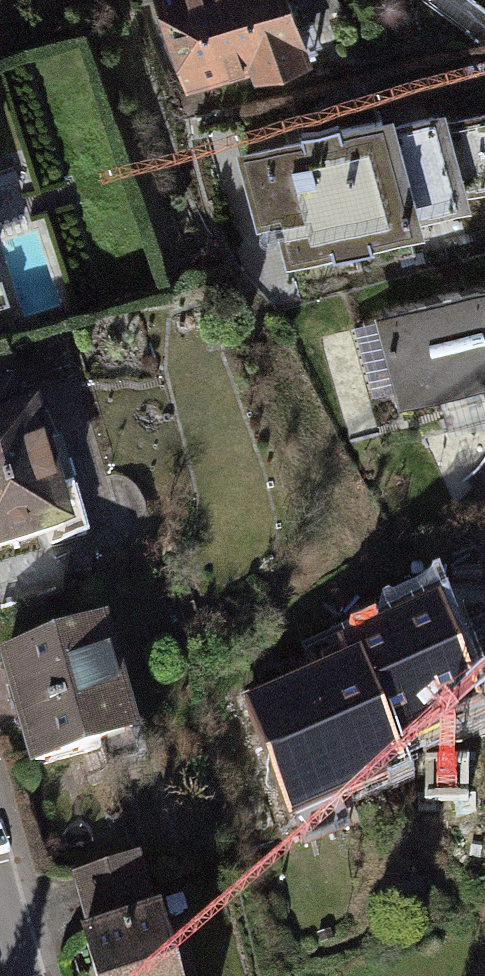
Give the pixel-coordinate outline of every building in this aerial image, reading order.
[(188,81),(253,59),(256,67),(315,46),(299,0),(160,0),(188,81)] [(236,144),(258,224),(276,219),(287,261),(428,223),(426,213),(476,200),(473,189),(484,186),(484,104),(449,114),(446,102),(400,115),(395,100),(236,144)] [(374,311),(376,319),(354,325),(374,394),(399,387),(403,401),(484,377),(484,379),(484,279),(374,311)] [(0,384),(0,554),(77,531),(39,403),(25,407),(16,379),(0,384)] [(241,695),(292,825),(409,779),(398,749),(484,715),(484,709),(442,599),(337,640),(343,655),(241,695)] [(0,653),(0,662),(31,770),(143,739),(110,622),(0,653)] [(71,875),(87,932),(157,912),(141,855),(71,875)] [(80,934),(92,975),(181,975),(162,911),(157,912),(87,932),(80,934)]
